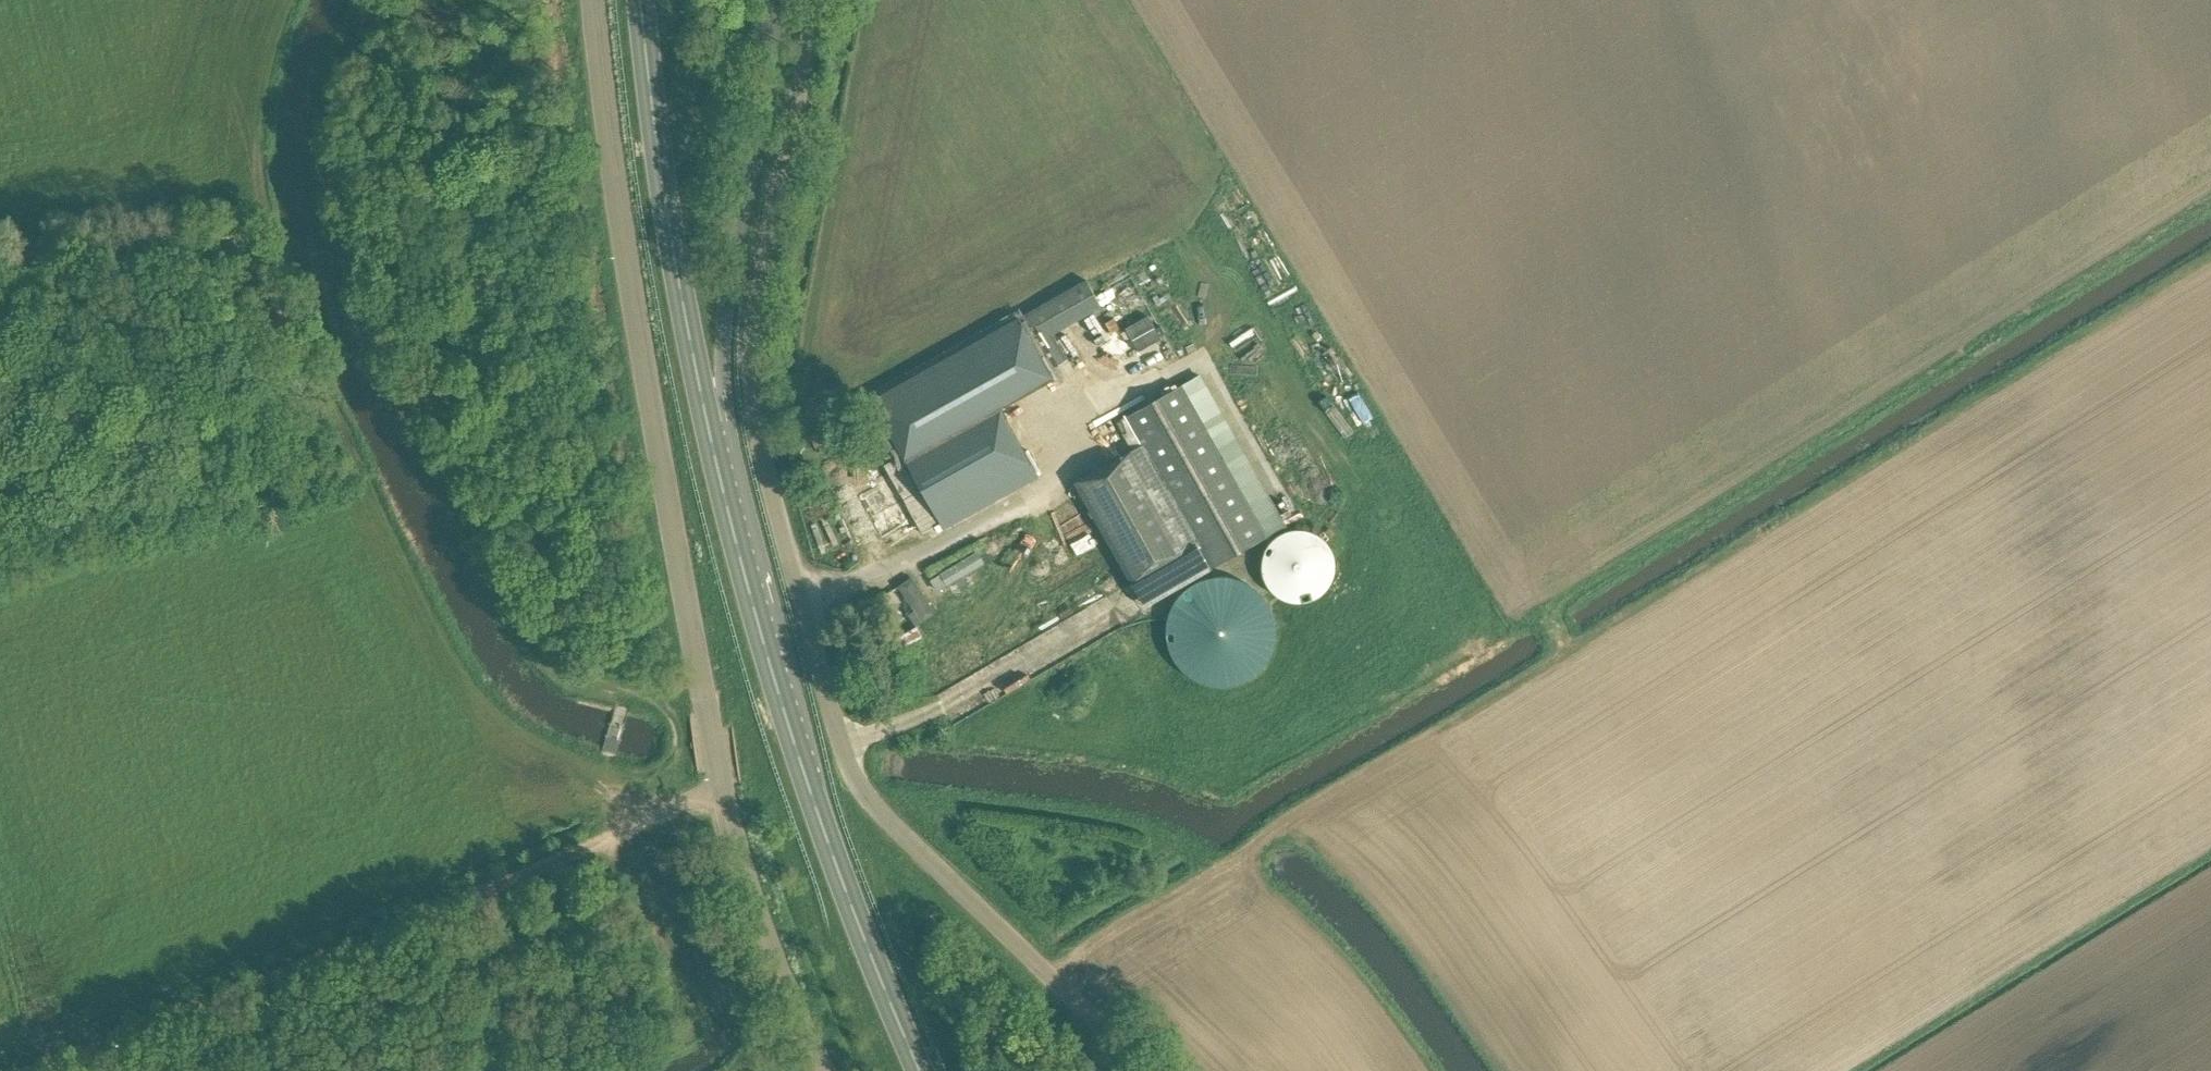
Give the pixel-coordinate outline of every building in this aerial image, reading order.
[(1022,315),(1034,335),(1049,326),(1053,333),(1101,306),(1085,278),(1022,315)] [(931,513),(1027,463),(991,394),(1045,365),(1012,303),(862,382),(888,432),(883,435),(885,440),(872,447),(876,454),(861,462),(864,468),(846,477),(858,500),(870,522),(890,512),(893,518),(907,510),(911,517),(924,510),(927,515),(931,513)] [(1150,315),(1125,329),(1138,352),(1163,337),(1150,315)] [(1050,370),(1069,359),(1053,333),(1049,326),(1034,335),(1030,337),(1050,370)] [(1145,608),(1213,570),(1268,539),(1182,387),(1115,425),(1130,452),(1075,483),(1132,584),(1145,608)] [(1058,513),(1077,553),(1098,543),(1079,503),(1058,513)] [(1301,529),(1296,529),(1291,530),(1287,531),(1283,533),(1279,535),(1275,538),(1272,542),(1269,545),(1266,549),(1264,554),(1263,558),(1262,563),(1262,567),(1263,572),(1264,576),(1265,581),(1267,585),(1270,589),(1273,592),(1277,595),(1280,598),(1285,600),(1289,602),(1294,603),(1298,603),(1303,603),(1307,602),(1312,601),(1316,599),(1320,597),(1324,594),(1327,591),(1330,587),(1333,583),(1334,579),(1336,574),(1336,570),(1337,565),(1336,560),(1335,556),(1334,551),(1331,547),(1329,543),(1326,540),(1322,537),(1318,534),(1314,532),(1310,530),(1305,529),(1301,529)] [(978,551),(943,573),(950,585),(985,563),(978,551)] [(1165,626),(1165,631),(1165,636),(1166,642),(1167,647),(1169,652),(1172,658),(1175,663),(1179,668),(1183,672),(1188,676),(1193,680),(1199,683),(1205,685),(1212,686),(1218,687),(1224,687),(1230,686),(1235,685),(1240,683),(1245,681),(1249,679),(1253,676),(1257,673),(1261,669),(1265,664),(1268,659),(1271,654),(1273,648),(1275,642),(1275,635),(1276,629),(1275,622),(1273,616),(1271,610),(1269,605),(1265,600),(1262,595),(1258,591),(1254,588),(1250,585),(1245,582),(1241,580),(1235,579),(1230,577),(1224,577),(1218,577),(1212,577),(1206,578),(1200,580),(1194,583),(1188,587),(1183,591),(1179,595),(1175,600),(1172,605),(1169,611),(1167,616),(1166,621),(1165,626)] [(936,613),(913,578),(899,587),(922,623),(936,613)]
